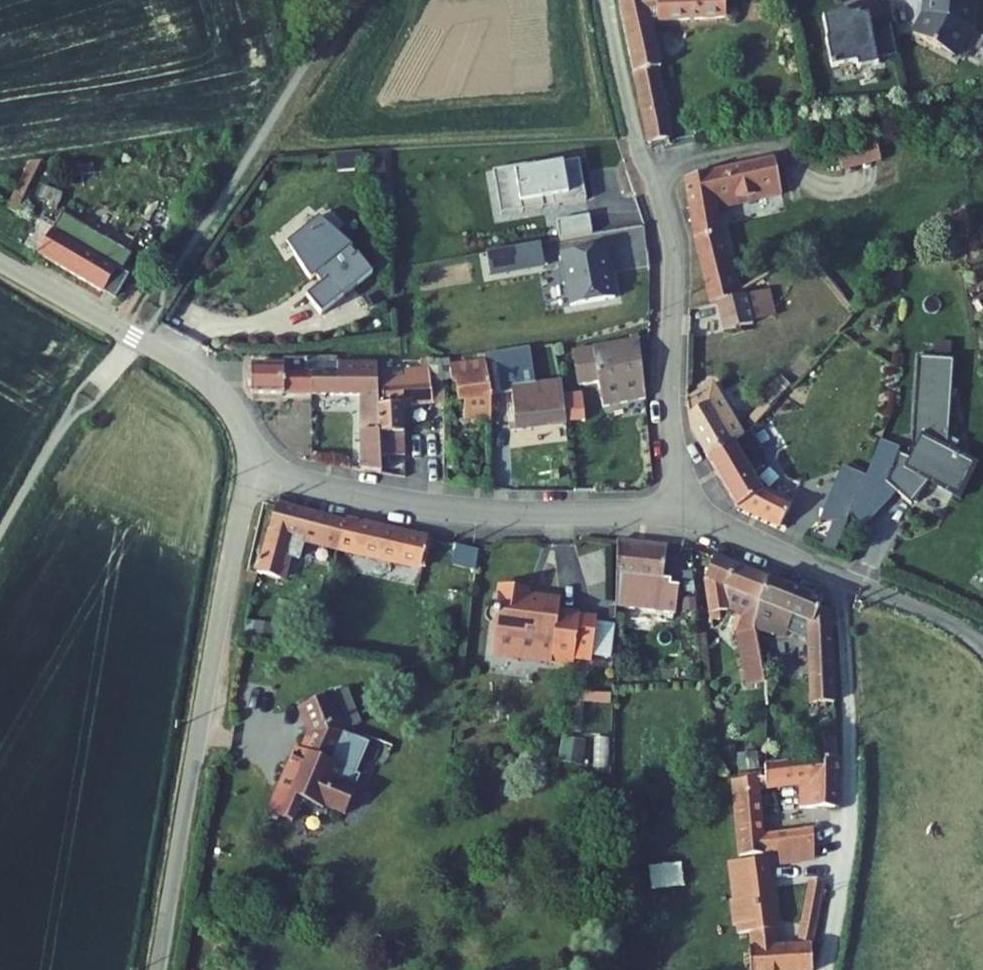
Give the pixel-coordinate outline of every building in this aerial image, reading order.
[(654,145),(681,139),(662,67),(668,67),(656,20),(729,14),(728,0),(619,0),(654,145)] [(928,2),(930,2),(929,14),(928,17),(926,17),(919,36),(961,57),(975,27),(976,0),(928,0),(928,2)] [(897,49),(891,20),(871,24),(868,9),(848,13),(847,5),(822,9),(831,63),(857,58),(858,63),(878,59),(877,54),(897,49)] [(853,150),(824,154),(829,182),(857,177),(853,150)] [(34,156),(10,209),(19,212),(42,159),(34,156)] [(494,171),(500,204),(521,200),(523,213),(545,209),(544,200),(554,198),(555,207),(588,201),(580,160),(538,168),(537,163),(494,171)] [(775,163),(684,178),(690,239),(707,303),(715,302),(732,298),(716,238),(713,206),(753,199),(754,203),(781,199),(775,163)] [(67,193),(47,184),(43,195),(62,203),(67,193)] [(500,204),(503,217),(523,213),(521,200),(500,204)] [(35,238),(32,243),(115,302),(136,272),(128,268),(140,247),(126,239),(112,260),(83,242),(91,228),(65,211),(59,222),(50,216),(47,221),(50,224),(40,240),(35,238)] [(561,239),(594,233),(590,215),(558,221),(561,239)] [(562,265),(566,285),(569,284),(573,306),(618,298),(613,273),(610,273),(609,264),(611,263),(608,246),(564,254),(566,264),(562,265)] [(721,331),(750,325),(743,291),(732,298),(715,302),(721,331)] [(558,377),(558,381),(564,421),(584,418),(578,382),(599,379),(626,375),(642,373),(636,333),(626,335),(627,342),(571,353),(575,373),(558,377)] [(501,352),(485,354),(485,359),(492,393),(510,391),(515,421),(510,422),(511,429),(564,421),(558,381),(524,388),(521,376),(504,378),(501,352)] [(420,368),(385,371),(386,397),(380,398),(380,402),(380,431),(402,430),(401,403),(442,399),(442,353),(420,355),(420,368)] [(311,355),(284,356),(285,364),(254,364),(254,390),(311,390),(311,368),(311,355)] [(340,368),(311,368),(311,390),(363,391),(363,431),(364,431),(365,468),(380,472),(380,431),(380,402),(380,398),(380,358),(371,355),(365,355),(365,359),(340,358),(340,368)] [(944,357),(908,356),(903,457),(873,446),(858,486),(889,498),(893,493),(906,503),(921,482),(949,497),(967,461),(946,451),(951,441),(941,435),(942,415),(948,390),(943,388),(944,357)] [(485,359),(450,362),(452,381),(459,382),(460,399),(466,400),(466,417),(491,418),(492,393),(485,359)] [(626,375),(599,379),(602,396),(629,392),(626,375)] [(708,388),(686,400),(690,435),(703,457),(745,434),(742,430),(735,433),(708,388)] [(752,446),(745,434),(703,457),(731,506),(777,528),(787,502),(764,491),(771,484),(756,461),(743,468),(735,455),(752,446)] [(346,520),(277,504),(259,572),(275,574),(278,577),(285,551),(299,554),(304,535),(339,543),(346,520)] [(364,521),(347,517),(346,520),(339,543),(357,548),(358,544),(364,521)] [(358,544),(419,558),(425,535),(364,521),(358,544)] [(664,545),(614,538),(613,616),(629,617),(629,604),(671,609),(674,578),(660,576),(664,545)] [(474,543),(454,542),(453,566),(473,567),(474,543)] [(758,634),(756,620),(767,577),(713,554),(705,579),(712,628),(731,628),(758,634)] [(820,599),(767,577),(756,620),(776,623),(780,625),(783,626),(787,623),(812,633),(813,702),(832,701),(830,628),(816,612),(820,599)] [(577,616),(577,613),(556,611),(557,600),(524,597),(525,591),(496,588),(491,638),(552,643),(551,658),(573,660),(574,649),(589,650),(592,618),(577,616)] [(830,612),(816,612),(830,628),(830,612)] [(352,727),(336,689),(306,702),(316,727),(307,747),(301,745),(284,787),(306,796),(304,802),(318,808),(328,805),(330,802),(346,809),(362,770),(359,769),(373,736),(352,727)] [(800,759),(807,758),(833,755),(832,723),(799,723),(800,759)] [(583,764),(582,742),(561,743),(562,765),(583,764)] [(800,759),(761,763),(760,774),(761,783),(796,780),(796,807),(834,808),(833,755),(807,758),(800,759)] [(771,852),(814,846),(812,829),(766,834),(760,836),(755,774),(718,780),(719,791),(730,791),(738,856),(771,852)] [(828,861),(831,844),(814,846),(771,852),(771,866),(813,863),(813,859),(828,861)] [(728,861),(732,899),(735,899),(739,935),(747,935),(749,946),(745,947),(748,969),(808,969),(807,944),(820,883),(805,879),(795,945),(774,947),(761,858),(739,859),(728,861)] [(828,861),(813,859),(813,863),(805,879),(820,883),(828,861)]
